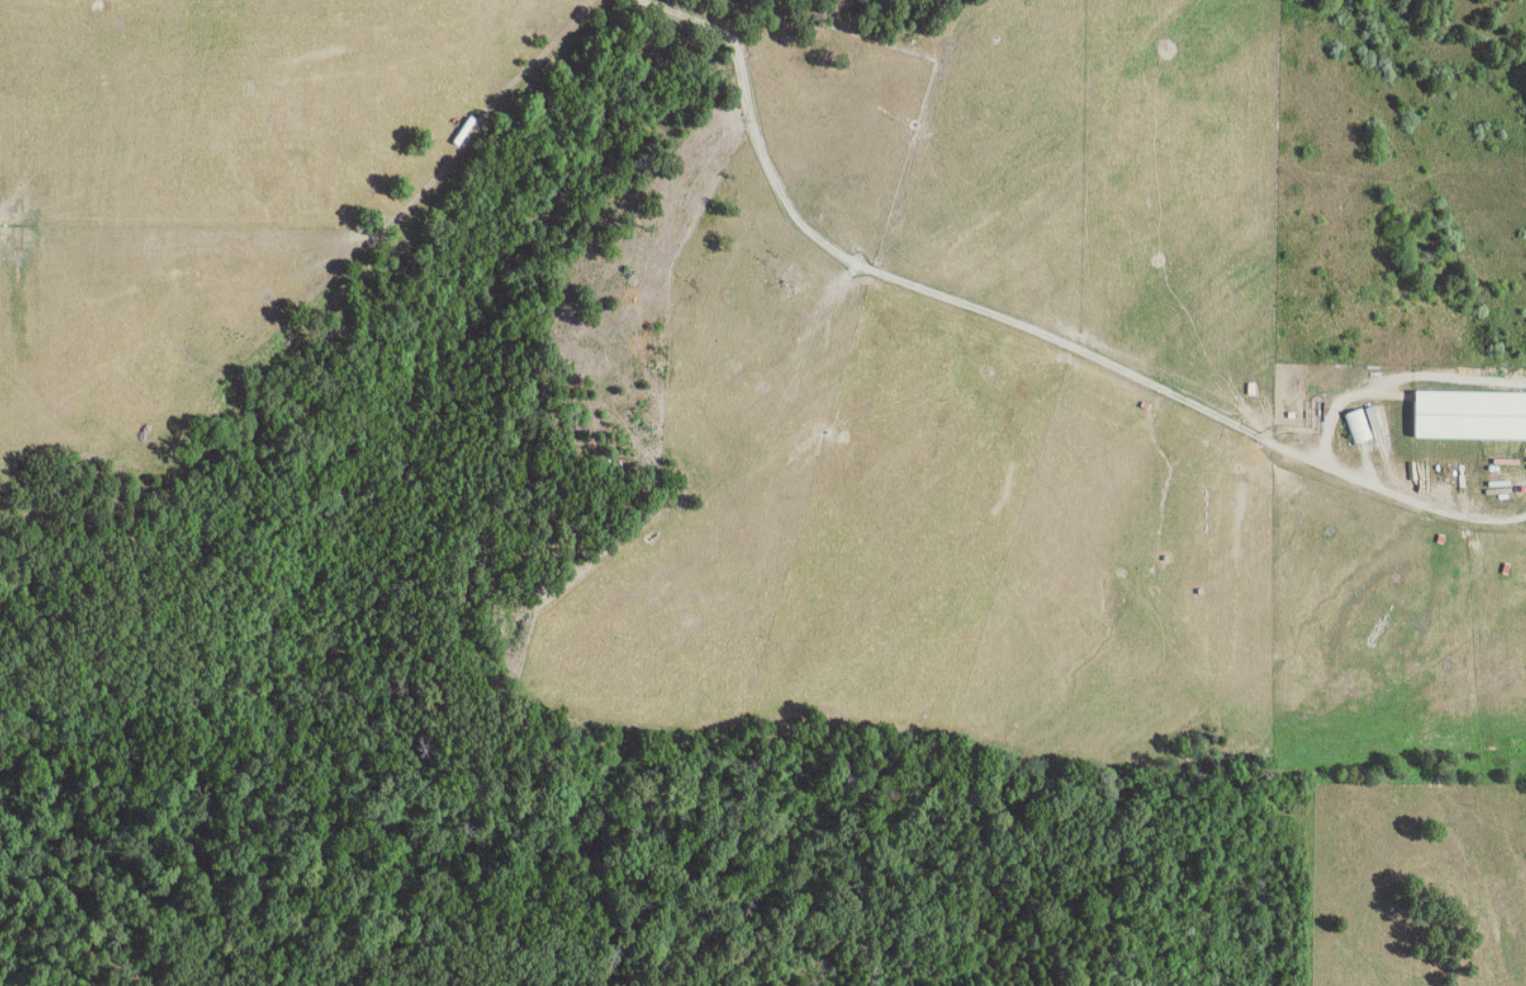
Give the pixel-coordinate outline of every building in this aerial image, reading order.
[(1416,391),(1415,437),(1525,438),(1525,392),(1416,391)] [(1347,413),(1356,443),(1374,437),(1364,408),(1347,413)]
